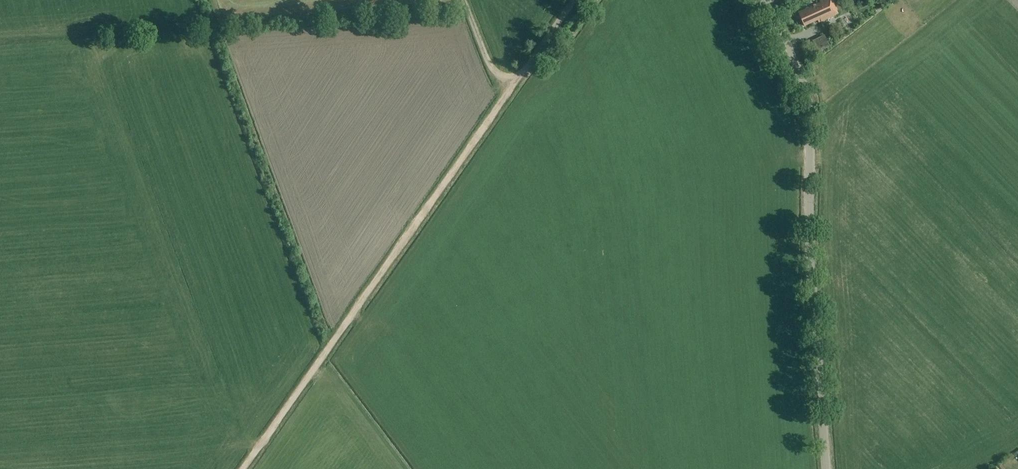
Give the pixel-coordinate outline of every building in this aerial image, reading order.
[(590,0),(576,0),(567,13),(577,19),(590,0)] [(799,14),(805,27),(818,21),(819,23),(838,14),(831,0),(829,0),(799,14)]
